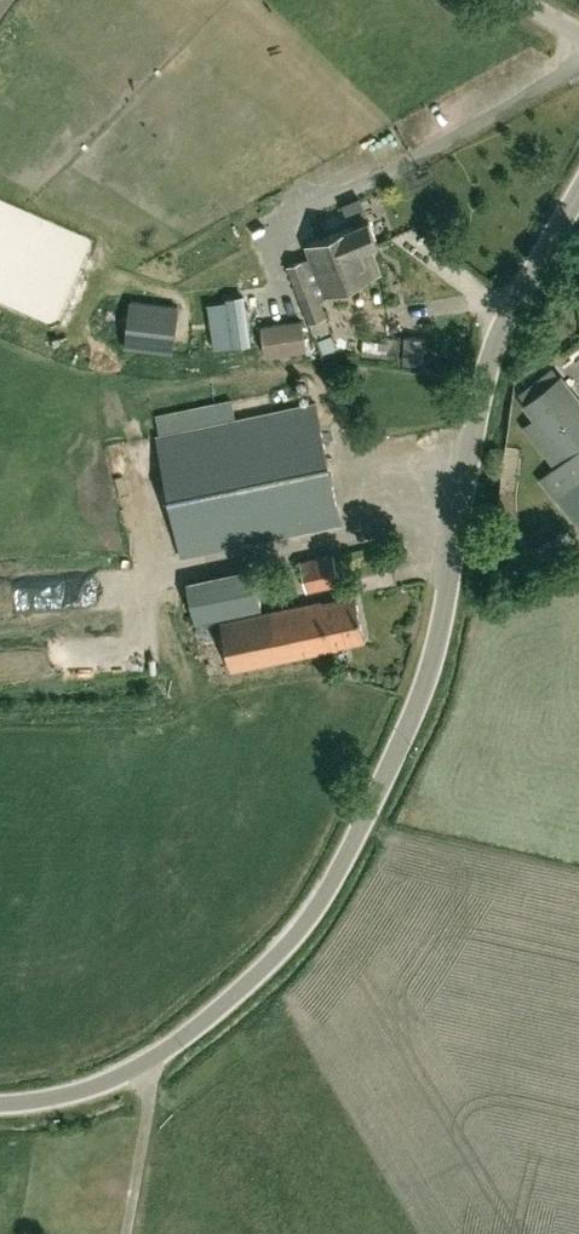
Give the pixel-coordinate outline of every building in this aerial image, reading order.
[(364,242),(377,237),(371,221),(306,246),(310,257),(290,265),(297,286),(321,277),(320,275),(330,271),(326,261),(365,245),(364,242)] [(321,277),(297,286),(311,321),(327,315),(320,296),(381,273),(371,246),(379,243),(377,237),(364,242),(365,245),(326,261),(330,271),(320,275),(321,277)] [(174,354),(180,306),(131,300),(126,348),(174,354)] [(261,324),(265,356),(307,350),(303,318),(261,324)] [(405,337),(404,362),(424,363),(424,337),(405,337)] [(578,477),(578,397),(560,373),(559,374),(552,366),(519,393),(525,401),(536,416),(525,425),(555,463),(540,475),(556,495),(578,477)] [(237,418),(233,399),(158,414),(161,434),(158,434),(183,556),(341,523),(316,402),(237,418)] [(556,495),(578,524),(578,477),(556,495)] [(308,589),(342,581),(335,553),(301,560),(308,589)] [(195,622),(263,608),(255,566),(187,580),(195,622)] [(24,609),(67,607),(65,575),(23,577),(24,609)] [(366,639),(357,596),(323,603),(323,601),(221,622),(231,670),(332,649),(332,646),(366,640),(366,639)]
